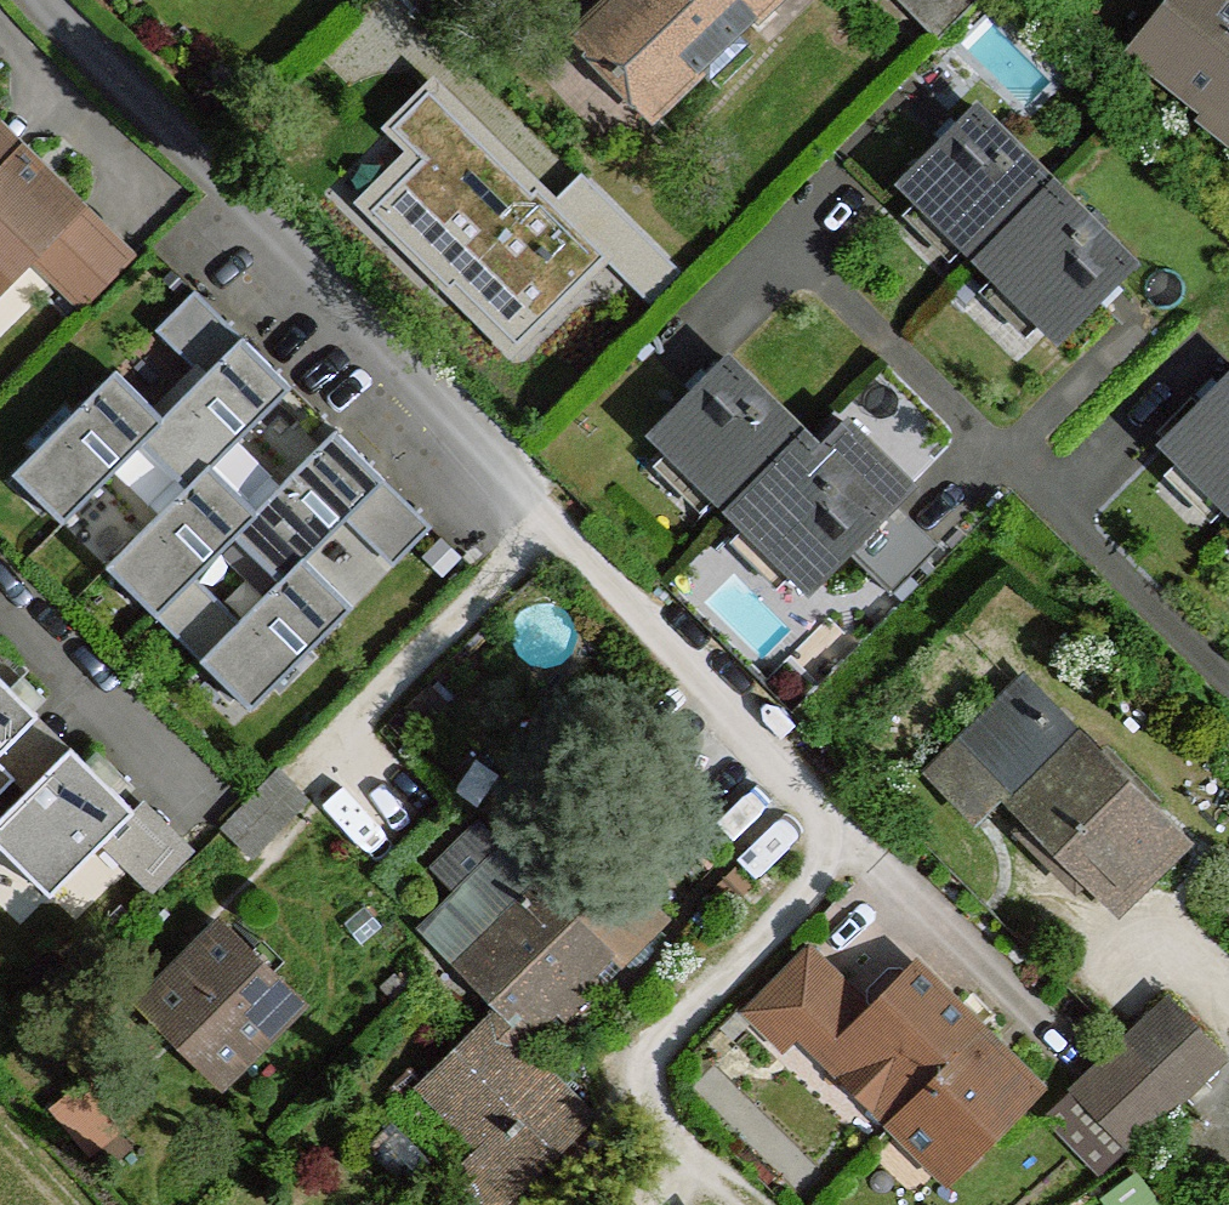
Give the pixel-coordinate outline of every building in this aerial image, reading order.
[(579,36),(652,113),(768,0),(616,0),(579,36)] [(938,41),(979,0),(899,0),(938,41)] [(1200,16),(1161,65),(1219,112),(1223,107),(1228,112),(1228,0),(1181,0),(1200,16)] [(981,261),(1054,188),(977,110),(905,183),(981,261)] [(0,127),(0,176),(23,152),(0,127)] [(23,152),(0,176),(0,289),(30,258),(79,207),(23,152)] [(1060,337),(1132,263),(1054,188),(981,261),(1060,337)] [(133,256),(79,207),(30,258),(85,308),(133,256)] [(120,374),(8,488),(251,727),(444,532),(198,290),(157,331),(202,375),(162,415),(120,374)] [(731,510),(806,437),(728,361),(655,434),(731,510)] [(1166,442),(1228,504),(1228,379),(1166,442)] [(883,515),(806,437),(731,510),(811,589),(883,515)] [(44,722),(0,675),(0,764),(44,722)] [(1120,901),(1177,846),(1021,687),(964,744),(1005,786),(1037,815),(1021,831),(1076,886),(1091,872),(1120,901)] [(1005,786),(964,744),(930,777),(971,819),(1005,786)] [(30,936),(150,822),(77,746),(27,794),(0,766),(0,905),(30,936)] [(281,773),(241,812),(269,840),(309,801),(281,773)] [(269,840),(241,812),(226,828),(255,856),(269,840)] [(508,1003),(529,1024),(553,1002),(567,1016),(597,986),(582,973),(609,947),(623,960),(662,919),(617,873),(601,889),(570,857),(554,875),(518,839),(433,924),(508,1003)] [(299,999),(225,925),(146,1006),(217,1081),(299,999)] [(846,985),(810,948),(746,1012),(766,1030),(784,1013),(800,1030),(846,985)] [(826,1057),(893,1124),(970,1046),(985,1033),(917,966),(872,1011),(826,1057)] [(872,1011),(846,985),(800,1030),(826,1057),(872,1011)] [(1170,1002),(1126,1044),(1180,1098),(1223,1057),(1170,1002)] [(529,1024),(508,1003),(421,1085),(484,1149),(457,1176),(486,1204),(502,1204),(590,1116),(527,1053),(543,1040),(529,1024)] [(784,1013),(766,1030),(783,1046),(800,1030),(784,1013)] [(1126,1044),(1078,1090),(1131,1144),(1180,1098),(1126,1044)] [(893,1124),(948,1178),(1039,1088),(1011,1060),(996,1073),(970,1046),(893,1124)]
